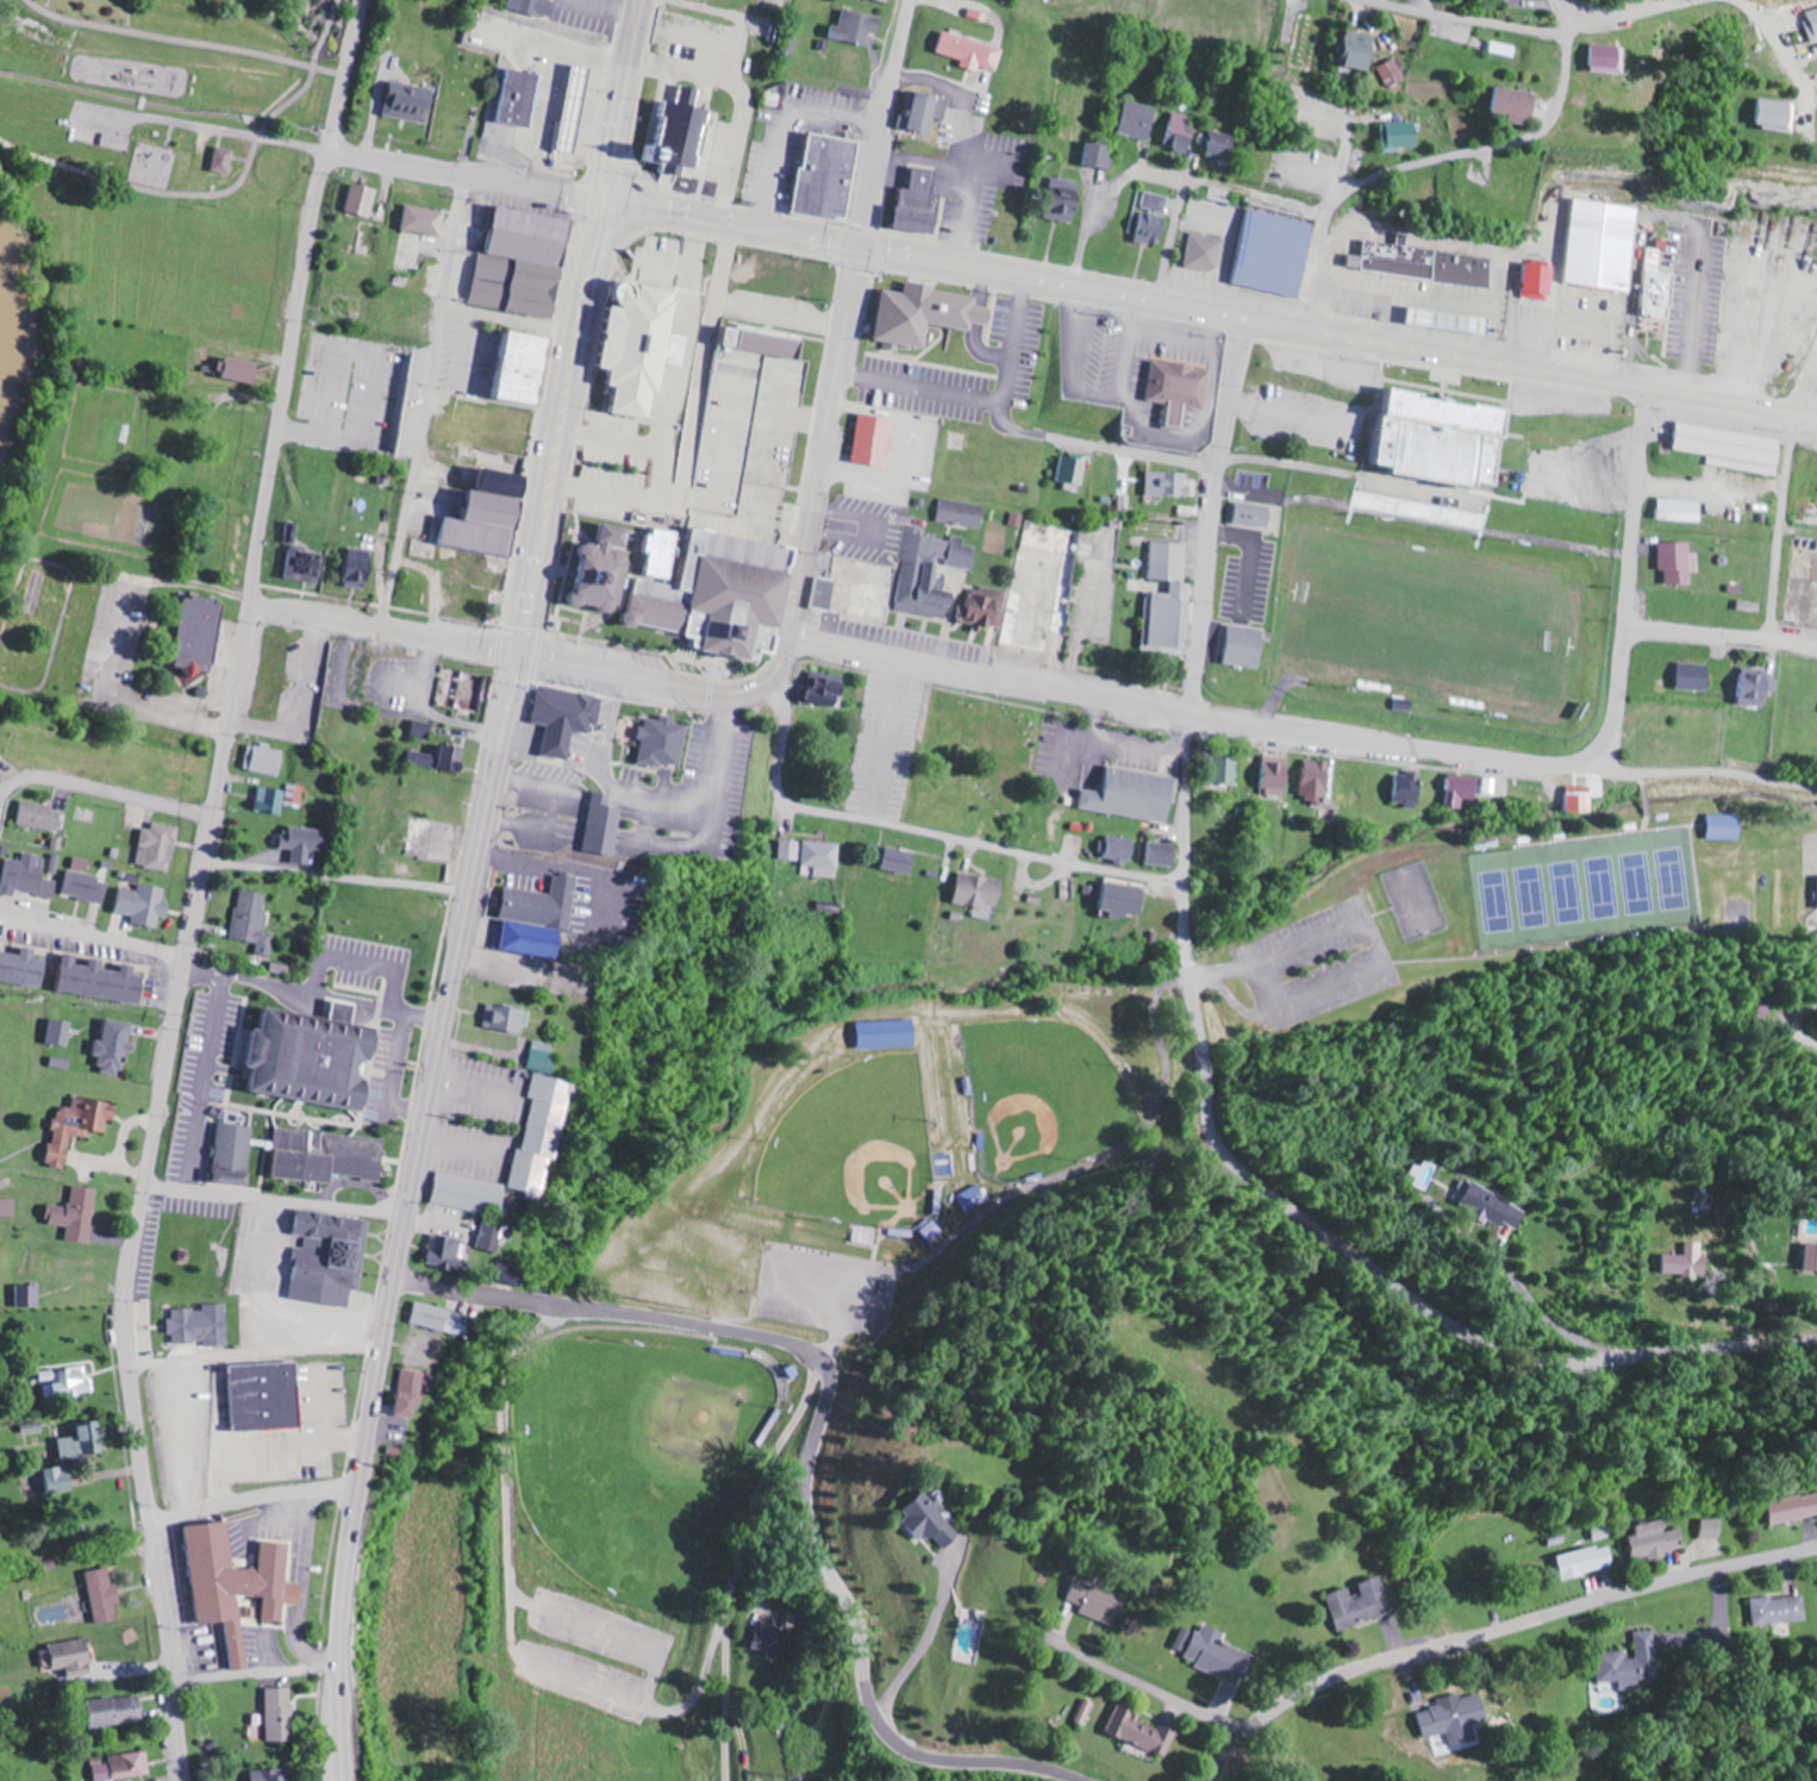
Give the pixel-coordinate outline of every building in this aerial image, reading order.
[(509,8),(556,21),(561,4),(550,1),(551,0),(511,0),(509,8)] [(1804,6),(1810,40),(1816,39),(1816,4),(1804,6)] [(833,26),(831,39),(870,45),(872,34),(883,35),(886,18),(844,12),(842,27),(833,26)] [(1006,50),(945,32),(939,54),(964,62),(963,68),(981,73),(982,68),(999,73),(1006,50)] [(1377,35),(1346,34),(1345,69),(1375,70),(1377,35)] [(1589,70),(1623,70),(1623,47),(1590,46),(1589,70)] [(1379,68),(1388,90),(1408,82),(1399,60),(1379,68)] [(499,123),(534,129),(544,75),(508,69),(499,123)] [(385,116),(429,125),(437,91),(393,81),(385,116)] [(1539,94),(1497,88),(1493,113),(1512,116),(1511,123),(1534,127),(1539,94)] [(645,163),(668,167),(667,173),(688,177),(690,168),(703,170),(713,108),(702,107),(704,92),(697,91),(695,104),(670,100),(669,109),(655,107),(645,163)] [(934,135),(942,97),(921,92),(916,116),(903,113),(900,128),(934,135)] [(1794,130),(1798,105),(1763,99),(1759,124),(1794,130)] [(1119,134),(1150,142),(1158,110),(1128,102),(1119,134)] [(1190,154),(1197,120),(1171,114),(1163,149),(1190,154)] [(1422,150),(1422,124),(1385,123),(1385,149),(1422,150)] [(1234,160),(1236,136),(1209,133),(1206,157),(1234,160)] [(862,141),(815,135),(810,170),(802,169),(796,215),(852,223),(862,141)] [(1088,167),(1112,169),(1114,146),(1090,144),(1088,167)] [(234,176),(241,152),(222,147),(216,171),(234,176)] [(940,172),(917,168),(913,190),(906,189),(900,230),(938,236),(942,214),(933,212),(940,172)] [(1047,220),(1076,224),(1078,209),(1081,210),(1085,183),(1053,179),(1047,220)] [(371,219),(379,191),(353,183),(344,211),(371,219)] [(1168,213),(1170,197),(1144,193),(1142,209),(1168,213)] [(1641,292),(1653,208),(1589,199),(1578,273),(1572,272),(1571,282),(1641,292)] [(448,213),(407,205),(402,231),(443,239),(448,213)] [(560,320),(576,219),(502,208),(494,255),(481,253),(472,307),(560,320)] [(1237,287),(1304,299),(1318,224),(1250,211),(1237,287)] [(1185,268),(1219,275),(1226,240),(1193,233),(1185,268)] [(1500,288),(1503,258),(1412,248),(1413,237),(1402,236),(1401,245),(1368,241),(1367,257),(1354,256),(1352,271),(1500,288)] [(1648,287),(1655,288),(1651,316),(1678,320),(1685,275),(1668,272),(1671,251),(1654,248),(1648,287)] [(1566,267),(1533,263),(1529,297),(1562,301),(1566,267)] [(686,291),(623,282),(611,370),(620,371),(618,387),(625,388),(621,414),(659,419),(662,393),(669,394),(674,362),(676,362),(686,291)] [(881,342),(932,348),(935,326),(975,331),(976,324),(993,326),(995,310),(979,308),(981,295),(910,286),(909,294),(887,291),(881,342)] [(512,331),(555,337),(541,406),(499,398),(512,331)] [(265,365),(229,357),(225,378),(261,385),(265,365)] [(1206,411),(1213,371),(1155,361),(1149,402),(1169,406),(1166,426),(1183,429),(1187,408),(1206,411)] [(1517,408),(1398,393),(1397,403),(1390,402),(1389,409),(1396,409),(1395,418),(1379,416),(1372,465),(1404,469),(1403,476),(1506,489),(1517,408)] [(854,462),(890,470),(897,439),(894,438),(897,421),(864,414),(854,462)] [(1708,467),(1782,477),(1788,439),(1679,423),(1675,451),(1710,456),(1708,467)] [(1090,461),(1065,457),(1061,482),(1086,486),(1090,461)] [(519,559),(531,487),(517,484),(518,475),(492,470),(489,493),(479,491),(474,522),(446,517),(441,546),(519,559)] [(1149,496),(1199,499),(1200,482),(1191,482),(1191,474),(1150,472),(1149,496)] [(1378,495),(1375,511),(1463,526),(1466,510),(1378,495)] [(939,523),(986,529),(989,506),(942,501),(939,523)] [(1705,502),(1660,501),(1660,522),(1704,523),(1705,502)] [(1276,507),(1241,505),(1240,526),(1274,528),(1276,507)] [(605,543),(588,538),(592,520),(632,529),(629,548),(614,544),(613,551),(617,551),(619,549),(626,551),(630,556),(627,562),(624,564),(617,600),(619,604),(618,610),(613,612),(606,610),(604,606),(588,602),(583,607),(576,605),(574,601),(575,594),(579,592),(588,556),(583,552),(586,548),(589,543),(597,544),(600,549),(604,549),(605,543)] [(763,662),(770,625),(793,630),(804,574),(795,573),(801,548),(700,528),(687,592),(702,595),(699,608),(666,601),(669,585),(641,580),(631,624),(705,639),(702,649),(763,662)] [(686,533),(657,528),(648,577),(676,582),(686,533)] [(893,611),(949,621),(951,609),(957,610),(960,595),(936,591),(941,564),(978,571),(982,550),(966,547),(967,539),(952,536),(951,541),(917,535),(918,529),(909,528),(893,611)] [(1153,647),(1192,650),(1196,585),(1189,585),(1191,546),(1154,543),(1152,581),(1175,582),(1174,595),(1156,594),(1153,647)] [(1693,544),(1663,544),(1662,572),(1670,572),(1670,586),(1694,586),(1695,574),(1702,574),(1702,555),(1693,554),(1693,544)] [(327,555),(294,548),(287,579),(321,586),(327,555)] [(375,553),(350,549),(344,586),(368,591),(375,553)] [(838,612),(841,582),(815,579),(812,609),(838,612)] [(1006,630),(1013,593),(981,587),(980,594),(969,593),(966,609),(960,608),(957,624),(984,628),(985,627),(1006,630)] [(182,596),(193,599),(195,595),(227,602),(217,667),(212,664),(212,671),(177,667),(179,658),(171,656),(182,596)] [(1269,631),(1234,628),(1230,667),(1266,670),(1269,631)] [(1712,692),(1712,666),(1680,665),(1680,692),(1712,692)] [(1768,708),(1769,693),(1777,693),(1778,680),(1769,679),(1770,671),(1741,669),(1738,706),(1768,708)] [(848,712),(854,682),(810,673),(804,703),(848,712)] [(608,699),(544,687),(537,724),(552,727),(547,757),(573,761),(578,732),(595,735),(596,726),(603,727),(608,699)] [(682,767),(690,724),(664,719),(663,722),(650,719),(647,730),(639,729),(637,740),(645,742),(640,764),(662,769),(663,764),(682,767)] [(434,724),(413,722),(411,740),(432,742),(434,724)] [(283,779),(289,752),(264,746),(263,748),(251,746),(246,771),(283,779)] [(410,767),(466,772),(468,749),(438,747),(437,755),(411,753),(410,767)] [(1262,788),(1271,790),(1270,796),(1291,800),(1297,762),(1267,757),(1262,788)] [(1217,786),(1242,786),(1242,760),(1218,759),(1217,786)] [(1329,806),(1336,764),(1308,760),(1301,801),(1329,806)] [(1084,811),(1176,824),(1182,779),(1112,769),(1108,794),(1087,791),(1084,811)] [(1482,802),(1484,778),(1450,776),(1447,808),(1466,810),(1466,800),(1482,802)] [(285,807),(302,808),(304,788),(288,786),(288,791),(260,788),(257,813),(284,816),(285,807)] [(1598,814),(1597,787),(1570,788),(1571,815),(1598,814)] [(586,853),(615,857),(623,810),(605,807),(607,795),(595,793),(586,853)] [(67,811),(25,803),(21,826),(62,835),(67,811)] [(1746,842),(1747,817),(1713,816),(1713,841),(1746,842)] [(146,829),(138,867),(174,874),(183,829),(157,824),(155,831),(146,829)] [(295,865),(313,866),(314,854),(327,854),(328,831),(287,829),(286,851),(296,852),(295,865)] [(1138,865),(1141,840),(1110,837),(1108,859),(1120,860),(1120,863),(1138,865)] [(842,879),(843,845),(784,842),(783,861),(805,862),(804,877),(842,879)] [(1180,870),(1183,847),(1151,843),(1148,866),(1180,870)] [(921,856),(892,849),(887,870),(916,876),(921,856)] [(74,870),(90,874),(93,864),(77,859),(74,870)] [(64,895),(106,906),(112,883),(70,872),(64,895)] [(1004,908),(1008,882),(962,876),(958,906),(977,908),(975,918),(993,920),(994,907),(1004,908)] [(508,889),(504,922),(508,922),(504,952),(564,961),(568,932),(573,933),(580,880),(556,877),(553,895),(508,889)] [(169,889),(141,885),(140,892),(122,889),(118,915),(136,917),(135,926),(162,930),(163,919),(172,920),(175,904),(167,903),(169,889)] [(1152,890),(1112,885),(1111,895),(1104,894),(1102,910),(1118,912),(1117,921),(1131,922),(1132,916),(1148,918),(1152,890)] [(271,896),(242,892),(234,940),(260,945),(258,955),(274,958),(278,934),(269,933),(272,915),(268,914),(271,896)] [(53,961),(40,960),(41,951),(28,950),(27,957),(4,954),(5,945),(0,944),(0,982),(50,987),(53,961)] [(60,992),(147,1006),(151,979),(140,977),(141,969),(128,967),(126,974),(108,971),(110,963),(96,961),(95,969),(82,967),(84,958),(66,955),(60,992)] [(375,1113),(380,1084),(373,1083),(376,1062),(385,1063),(390,1032),(361,1027),(364,1007),(340,1003),(337,1020),(275,1010),(271,1032),(262,1031),(256,1070),(263,1071),(259,1095),(375,1113)] [(138,1025),(105,1019),(98,1058),(106,1059),(103,1073),(127,1078),(132,1049),(133,1049),(138,1025)] [(77,1024),(56,1020),(52,1045),(72,1048),(77,1024)] [(863,1023),(864,1051),(923,1049),(922,1022),(863,1023)] [(560,1047),(535,1041),(529,1068),(554,1074),(560,1047)] [(575,1083),(535,1076),(531,1100),(535,1101),(525,1152),(518,1151),(511,1190),(530,1194),(529,1200),(545,1204),(553,1160),(560,1162),(575,1083)] [(122,1106),(78,1099),(76,1110),(61,1107),(52,1168),(71,1171),(77,1137),(96,1140),(97,1133),(110,1135),(112,1122),(120,1123),(122,1106)] [(508,1212),(509,1181),(439,1178),(438,1209),(508,1212)] [(1516,1232),(1525,1212),(1469,1186),(1460,1205),(1481,1215),(1479,1219),(1501,1229),(1503,1226),(1516,1232)] [(94,1245),(101,1191),(76,1188),(74,1209),(53,1207),(50,1226),(72,1229),(70,1243),(94,1245)] [(19,1218),(19,1202),(0,1201),(0,1218),(19,1218)] [(374,1223),(302,1212),(298,1236),(308,1238),(307,1250),(300,1249),(292,1300),(353,1310),(356,1291),(364,1292),(374,1223)] [(501,1255),(504,1242),(514,1244),(518,1229),(484,1222),(478,1250),(501,1255)] [(439,1254),(432,1253),(430,1268),(468,1273),(472,1242),(441,1238),(439,1254)] [(1663,1256),(1663,1276),(1706,1277),(1707,1258),(1700,1257),(1700,1245),(1684,1245),(1684,1257),(1663,1256)] [(18,1287),(18,1309),(43,1310),(44,1287),(18,1287)] [(475,1317),(419,1305),(415,1327),(470,1339),(475,1317)] [(230,1306),(205,1307),(205,1311),(173,1312),(174,1346),(207,1345),(207,1349),(231,1349),(230,1306)] [(231,1367),(296,1363),(302,1429),(233,1432),(231,1367)] [(65,1375),(66,1386),(48,1388),(50,1402),(97,1395),(93,1371),(65,1375)] [(427,1374),(405,1371),(399,1418),(421,1421),(427,1374)] [(64,1440),(65,1461),(110,1458),(108,1436),(105,1437),(104,1425),(82,1427),(83,1439),(64,1440)] [(51,1495),(78,1494),(77,1470),(50,1472),(51,1495)] [(920,1541),(928,1534),(947,1554),(964,1538),(920,1492),(895,1516),(920,1541)] [(1816,1522),(1816,1499),(1769,1502),(1771,1525),(1816,1522)] [(182,1527),(229,1519),(235,1568),(260,1570),(263,1542),(293,1543),(285,1624),(263,1625),(261,1602),(237,1598),(249,1669),(214,1674),(207,1625),(194,1626),(182,1527)] [(1636,1527),(1638,1537),(1630,1538),(1635,1564),(1669,1557),(1668,1554),(1686,1550),(1682,1531),(1666,1534),(1664,1521),(1636,1527)] [(1722,1522),(1698,1521),(1698,1540),(1721,1540),(1722,1522)] [(1562,1558),(1568,1582),(1618,1569),(1613,1546),(1562,1558)] [(89,1574),(98,1626),(121,1622),(119,1607),(124,1606),(121,1585),(115,1586),(112,1570),(89,1574)] [(1361,1585),(1365,1599),(1355,1602),(1351,1591),(1329,1597),(1339,1632),(1394,1616),(1383,1579),(1361,1585)] [(1109,1626),(1120,1598),(1074,1580),(1065,1602),(1081,1608),(1079,1615),(1109,1626)] [(1754,1601),(1756,1628),(1809,1623),(1807,1597),(1754,1601)] [(785,1652),(785,1626),(753,1626),(753,1652),(785,1652)] [(1260,1658),(1217,1644),(1221,1632),(1205,1627),(1201,1636),(1183,1630),(1176,1651),(1189,1655),(1186,1664),(1232,1680),(1235,1671),(1253,1678),(1260,1658)] [(1638,1633),(1640,1660),(1628,1661),(1628,1653),(1602,1655),(1604,1685),(1623,1683),(1623,1692),(1662,1690),(1658,1632),(1638,1633)] [(97,1676),(92,1641),(44,1647),(48,1673),(67,1670),(69,1680),(97,1676)] [(267,1691),(269,1744),(295,1743),(294,1690),(267,1691)] [(1426,1741),(1450,1735),(1453,1750),(1474,1745),(1472,1736),(1476,1735),(1474,1726),(1491,1722),(1485,1696),(1419,1712),(1426,1741)] [(144,1697),(92,1700),(93,1726),(145,1724),(144,1697)] [(1096,1705),(1084,1700),(1075,1723),(1086,1727),(1096,1705)] [(1109,1736),(1171,1758),(1179,1734),(1134,1718),(1137,1709),(1121,1703),(1109,1736)] [(112,1765),(96,1767),(98,1780),(118,1780),(153,1776),(150,1752),(111,1757),(112,1765)] [(292,1770),(254,1771),(254,1780),(293,1780),(292,1770)]
